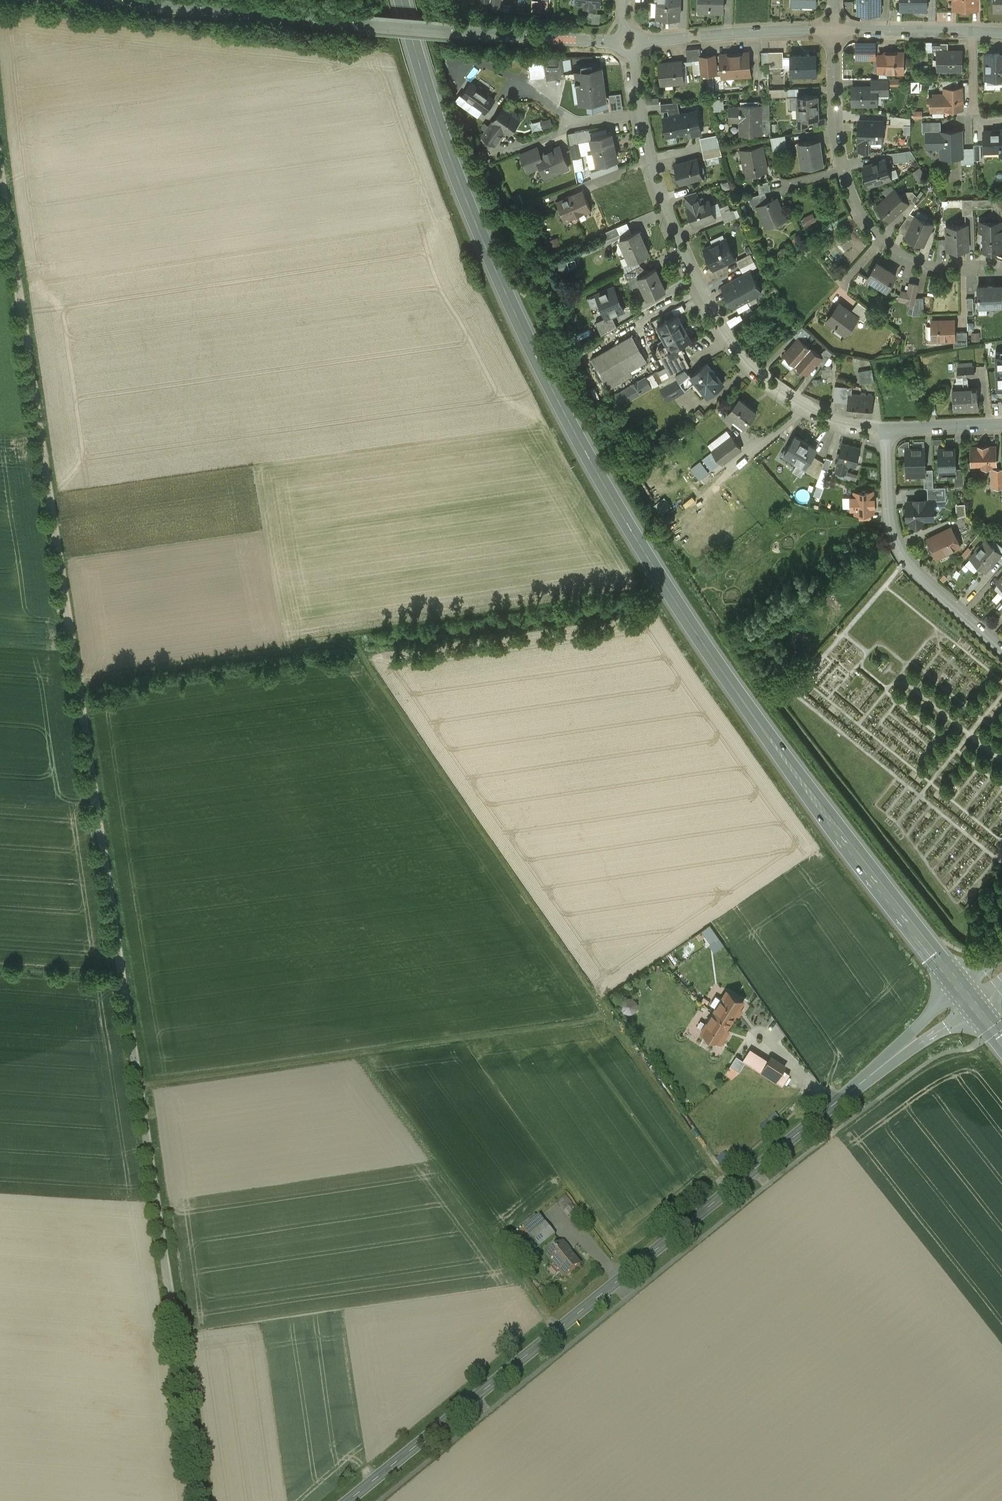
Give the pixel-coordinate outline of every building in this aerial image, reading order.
[(532,12),(549,12),(549,0),(532,0),(532,12)] [(658,16),(680,17),(680,0),(658,0),(658,16)] [(699,8),(700,8),(701,5),(709,6),(709,7),(711,7),(711,6),(722,6),(722,9),(723,9),(723,0),(700,0),(699,8)] [(798,0),(793,0),(793,2),(792,2),(790,4),(790,6),(792,8),(801,8),(802,7),(803,1),(802,1),(802,0),(798,0)] [(859,12),(880,12),(880,0),(859,0),(859,12)] [(594,11),(592,20),(599,21),(601,12),(594,11)] [(875,42),(857,41),(857,58),(875,58),(875,42)] [(948,42),(932,42),(932,51),(940,51),(940,50),(948,50),(948,42)] [(700,47),(686,49),(687,61),(701,59),(701,56),(700,47)] [(948,50),(940,50),(940,51),(939,69),(941,69),(943,71),(950,71),(952,70),(962,70),(962,59),(961,60),(961,50),(948,50)] [(783,51),(768,52),(769,64),(769,65),(769,68),(783,67),(783,51)] [(748,52),(723,54),(723,55),(721,58),(722,63),(724,65),(724,66),(725,76),(750,74),(748,52)] [(903,52),(886,52),(886,55),(879,55),(879,59),(876,61),(876,69),(878,71),(878,72),(889,72),(889,71),(903,71),(903,52)] [(985,53),(986,78),(988,78),(1000,78),(1001,78),(1001,53),(985,53)] [(817,74),(816,54),(790,54),(791,74),(805,73),(815,72),(815,74),(817,74)] [(562,55),(544,55),(547,75),(565,73),(562,55)] [(714,55),(701,56),(701,59),(703,74),(716,73),(714,55)] [(471,58),(459,75),(469,82),(481,65),(471,58)] [(681,60),(661,63),(662,74),(660,76),(660,79),(663,81),(663,84),(683,82),(681,60)] [(601,66),(579,70),(583,102),(606,99),(601,66)] [(888,78),(872,78),(872,86),(876,86),(876,89),(888,89),(888,78)] [(958,79),(939,80),(940,89),(944,88),(958,87),(958,79)] [(494,99),(471,82),(463,94),(475,103),(470,110),(475,114),(480,107),(486,111),(494,99)] [(872,86),(852,86),(853,104),(877,104),(876,89),(876,86),(872,86)] [(958,87),(944,88),(944,99),(934,99),(934,98),(933,97),(932,97),(931,96),(930,97),(929,97),(929,98),(928,99),(928,100),(929,101),(929,102),(930,102),(931,102),(932,111),(945,110),(945,109),(963,108),(962,87),(958,87)] [(787,88),(769,88),(769,96),(788,96),(787,88)] [(612,110),(624,108),(621,92),(610,94),(612,110)] [(817,94),(798,95),(798,117),(798,118),(807,118),(814,118),(818,118),(818,117),(817,94)] [(712,98),(713,109),(725,108),(724,97),(712,98)] [(678,101),(661,102),(661,110),(669,110),(670,115),(680,113),(679,108),(675,109),(675,102),(678,102),(678,101)] [(770,103),(758,103),(758,105),(760,105),(760,119),(770,118),(770,103)] [(758,105),(740,106),(740,107),(730,107),(730,119),(740,119),(741,133),(760,132),(760,119),(760,105),(758,105)] [(520,118),(504,106),(489,126),(486,123),(483,126),(487,129),(482,135),(495,144),(506,129),(510,132),(520,118)] [(697,110),(680,113),(684,132),(691,131),(691,135),(701,133),(697,110)] [(670,115),(663,117),(667,136),(684,132),(680,113),(670,115)] [(910,117),(891,115),(891,124),(905,125),(911,125),(910,117)] [(883,120),(859,120),(859,140),(860,140),(860,150),(869,150),(870,141),(883,141),(883,120)] [(940,121),(922,122),(922,127),(927,127),(927,132),(941,131),(940,121)] [(1000,129),(1000,131),(984,131),(984,152),(985,152),(985,149),(1000,148),(1001,155),(1001,129),(1000,129)] [(941,131),(927,132),(926,132),(927,147),(941,146),(942,157),(961,157),(962,157),(962,148),(961,130),(941,131)] [(612,133),(591,137),(597,163),(616,159),(614,147),(615,147),(612,133)] [(785,135),(770,137),(773,150),(787,148),(785,135)] [(718,139),(701,142),(702,150),(720,147),(718,139)] [(819,139),(798,142),(802,167),(822,164),(819,139)] [(981,144),(973,144),(973,147),(974,147),(974,160),(981,159),(981,144)] [(537,145),(521,152),(526,165),(538,160),(536,155),(540,153),(537,145)] [(540,153),(536,155),(538,160),(545,176),(568,167),(560,145),(540,153)] [(762,145),(741,149),(741,150),(742,149),(747,174),(746,174),(746,175),(767,170),(766,170),(763,155),(764,155),(762,145)] [(720,147),(702,150),(704,158),(722,154),(720,147)] [(973,147),(962,148),(962,157),(961,157),(961,163),(974,163),(974,160),(974,147),(973,147)] [(911,150),(893,152),(894,160),(916,157),(911,150)] [(697,158),(675,164),(680,183),(702,176),(700,167),(697,158)] [(885,159),(863,166),(868,185),(890,178),(885,159)] [(769,181),(757,183),(759,193),(765,192),(771,190),(769,181)] [(582,190),(575,194),(573,193),(570,194),(578,214),(585,211),(587,212),(592,210),(583,189),(582,189),(582,190)] [(906,201),(895,189),(877,205),(890,220),(901,209),(908,203),(906,201)] [(710,200),(699,203),(696,197),(699,196),(697,190),(684,194),(689,207),(688,207),(694,224),(716,217),(710,200)] [(759,193),(749,197),(754,209),(760,206),(760,205),(769,201),(765,192),(759,193)] [(566,196),(565,198),(558,201),(557,199),(557,200),(566,221),(570,219),(571,217),(578,214),(570,194),(566,196)] [(916,203),(910,197),(906,201),(908,203),(901,209),(907,216),(916,203)] [(769,201),(760,205),(760,206),(765,217),(768,216),(772,225),(785,219),(781,209),(782,208),(781,207),(781,206),(780,205),(779,205),(776,198),(769,201)] [(973,206),(973,198),(965,198),(965,214),(973,214),(973,206)] [(728,204),(720,207),(722,214),(731,210),(728,204)] [(731,210),(722,214),(725,222),(737,217),(734,209),(731,210)] [(805,225),(817,220),(814,212),(801,217),(805,225)] [(933,223),(915,216),(913,221),(907,235),(906,237),(924,244),(933,223)] [(906,218),(898,231),(907,235),(913,221),(906,218)] [(980,222),(980,231),(982,231),(982,248),(981,248),(981,249),(1001,248),(1001,221),(980,222)] [(967,224),(946,225),(947,250),(968,249),(967,224)] [(617,226),(601,233),(604,240),(620,233),(617,226)] [(638,230),(620,238),(630,262),(649,253),(638,230)] [(726,237),(704,247),(714,268),(736,257),(726,237)] [(750,253),(737,259),(741,267),(754,260),(750,253)] [(896,273),(877,262),(868,277),(887,288),(896,273)] [(641,264),(625,271),(628,278),(637,274),(637,276),(645,273),(641,264)] [(645,273),(637,276),(647,298),(666,290),(656,268),(645,273)] [(750,270),(735,278),(747,299),(762,291),(750,270)] [(735,278),(722,286),(734,307),(747,299),(735,278)] [(910,282),(908,291),(902,290),(900,299),(915,302),(916,297),(916,296),(918,287),(918,284),(910,282)] [(977,285),(978,303),(986,303),(986,304),(1001,303),(1001,294),(1001,284),(977,285)] [(624,310),(614,286),(613,286),(613,287),(598,293),(596,293),(597,296),(606,316),(607,317),(608,317),(607,316),(612,314),(623,310),(624,310)] [(923,296),(916,297),(915,302),(912,314),(924,314),(923,296)] [(859,301),(851,311),(861,318),(864,320),(872,310),(859,301)] [(851,311),(840,303),(827,320),(846,334),(847,332),(858,318),(860,319),(861,318),(851,311)] [(677,313),(658,323),(658,324),(667,341),(665,342),(666,344),(668,343),(671,348),(681,343),(690,338),(677,313)] [(618,326),(612,314),(607,316),(608,317),(607,317),(606,316),(596,321),(602,335),(618,326)] [(954,331),(954,319),(932,320),(932,339),(954,338),(954,331)] [(810,333),(802,326),(793,335),(798,339),(799,337),(803,341),(810,333)] [(967,330),(954,331),(954,338),(954,346),(967,343),(967,330)] [(981,339),(980,331),(972,332),(972,339),(981,339)] [(632,334),(591,357),(606,383),(609,388),(633,374),(631,369),(647,360),(632,334)] [(798,339),(784,354),(796,364),(796,363),(810,347),(803,341),(799,337),(798,339)] [(681,343),(671,348),(668,343),(666,344),(658,348),(672,375),(676,373),(679,371),(675,362),(685,356),(681,343)] [(810,347),(796,363),(807,373),(817,361),(821,356),(819,354),(810,346),(810,347)] [(826,347),(819,354),(821,356),(817,361),(823,365),(832,352),(826,347)] [(685,356),(675,362),(679,371),(689,365),(685,356)] [(707,362),(691,375),(708,395),(723,382),(707,362)] [(973,363),(957,364),(958,374),(974,373),(973,363)] [(872,368),(858,371),(860,383),(874,381),(872,368)] [(658,369),(653,372),(658,382),(663,380),(658,369)] [(653,372),(613,395),(619,405),(652,387),(655,385),(655,384),(658,383),(658,382),(653,372)] [(672,375),(659,383),(668,399),(685,389),(676,373),(672,375)] [(842,386),(835,385),(834,400),(841,401),(842,386)] [(861,394),(851,393),(851,387),(842,386),(841,401),(848,402),(847,413),(859,414),(861,394)] [(977,387),(952,389),(954,407),(978,405),(977,387)] [(873,395),(865,394),(865,393),(861,392),(861,394),(859,414),(871,415),(873,395)] [(756,411),(739,397),(728,412),(745,425),(756,411)] [(707,416),(699,407),(695,411),(702,420),(707,416)] [(732,435),(712,450),(722,462),(741,447),(732,435)] [(816,447),(795,435),(784,452),(805,465),(806,465),(812,454),(816,447)] [(861,447),(842,443),(837,459),(838,460),(849,462),(856,464),(861,447)] [(987,444),(987,445),(979,445),(979,444),(979,446),(971,446),(972,464),(981,464),(981,466),(992,465),(991,463),(996,463),(995,446),(988,446),(988,444),(987,444)] [(955,447),(938,448),(939,477),(956,477),(956,487),(963,486),(963,468),(956,469),(955,447)] [(925,448),(905,449),(906,478),(923,478),(924,489),(927,488),(932,488),(932,470),(926,471),(925,448)] [(824,462),(812,454),(806,465),(805,465),(804,468),(818,477),(822,468),(824,462)] [(832,459),(826,457),(824,462),(822,468),(827,470),(832,459)] [(849,462),(838,460),(835,470),(846,473),(849,462)] [(994,469),(994,487),(1001,486),(1001,468),(994,469)] [(846,473),(835,470),(834,475),(850,479),(851,474),(846,473)] [(873,487),(855,488),(856,496),(852,496),(852,509),(855,509),(855,513),(874,512),(874,506),(876,506),(875,497),(873,497),(873,487)] [(932,488),(927,488),(928,500),(933,500),(933,501),(934,499),(946,499),(945,488),(932,488)] [(928,500),(922,500),(922,501),(916,501),(906,501),(907,519),(909,519),(909,520),(912,523),(920,523),(923,520),(923,518),(933,518),(933,501),(933,500),(928,500)] [(951,527),(929,538),(931,542),(928,543),(927,546),(930,552),(933,553),(936,552),(937,556),(960,545),(951,527)] [(1000,552),(986,540),(970,557),(985,570),(996,558),(1000,553),(1000,552)] [(712,924),(703,928),(711,944),(720,940),(712,924)] [(727,991),(702,1030),(721,1042),(726,1033),(723,1031),(743,1001),(727,991)] [(638,1013),(638,998),(622,997),(621,1013),(638,1013)] [(743,1059),(736,1055),(726,1073),(735,1078),(745,1062),(784,1085),(791,1072),(784,1069),(787,1064),(771,1055),(769,1058),(750,1047),(743,1059)] [(572,1204),(565,1195),(556,1203),(564,1211),(571,1205),(572,1204)] [(571,1205),(564,1211),(568,1217),(575,1211),(571,1205)] [(555,1235),(540,1217),(524,1230),(539,1248),(555,1235)] [(580,1266),(562,1243),(547,1256),(565,1278),(580,1266)]
